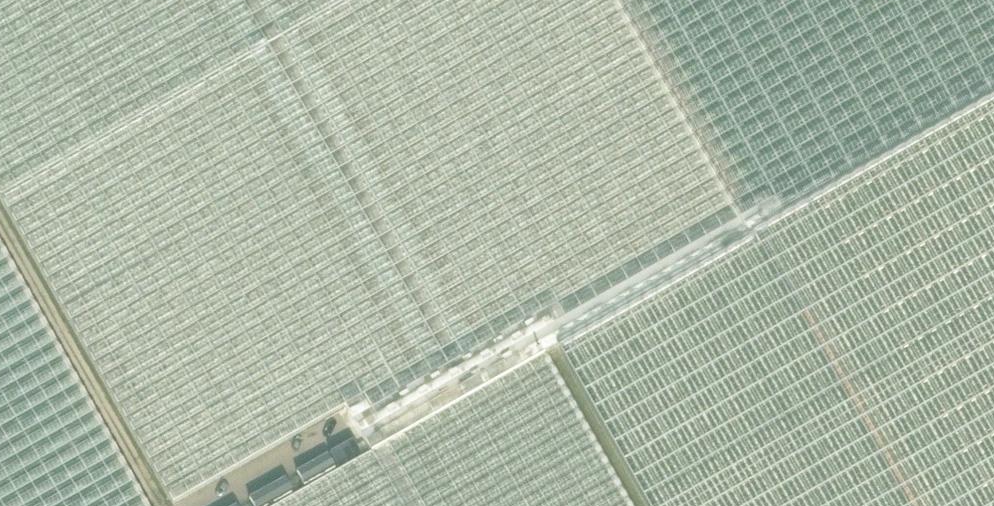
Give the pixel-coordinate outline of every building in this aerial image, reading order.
[(173,505),(345,408),(371,453),(993,98),(993,0),(0,0),(0,199),(173,505)] [(277,505),(993,505),(993,102),(371,453),(277,505)] [(0,245),(0,505),(147,505),(0,245)] [(356,440),(317,463),(323,475),(363,453),(356,440)] [(261,495),(267,505),(272,505),(307,486),(301,473),(261,495)]
